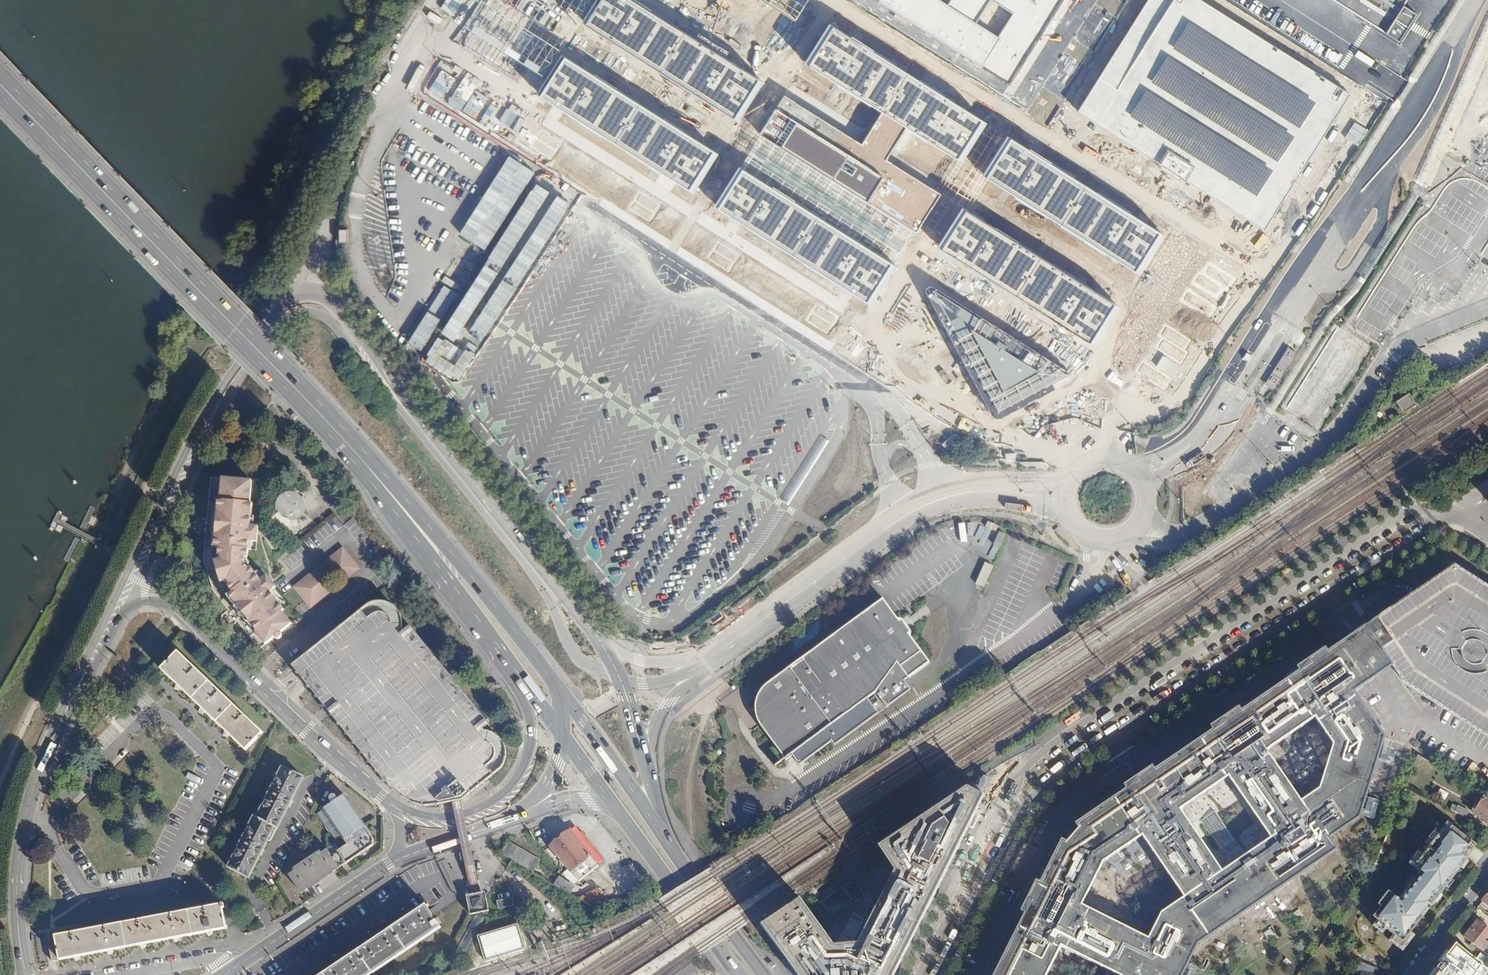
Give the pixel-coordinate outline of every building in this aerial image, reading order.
[(637,0),(600,0),(585,23),(738,122),(764,82),(637,0)] [(1009,82),(1061,0),(880,0),(1009,82)] [(1204,0),(1148,0),(1078,111),(1266,229),(1297,178),(1334,121),(1352,93),(1204,0)] [(1393,20),(1403,4),(1406,0),(1360,0),(1393,20)] [(987,123),(834,23),(808,63),(883,112),(907,127),(961,162),(987,123)] [(719,153),(566,54),(540,94),(693,193),(719,153)] [(863,143),(786,93),(761,133),(914,232),(940,193),(887,158),(907,127),(883,112),(863,143)] [(1330,132),(1327,138),(1337,142),(1339,135),(1330,132)] [(562,145),(541,133),(531,149),(552,162),(562,145)] [(914,232),(761,133),(742,165),(895,264),(914,232)] [(1164,235),(1011,136),(985,176),(1138,275),(1164,235)] [(895,264),(742,165),(716,204),(870,304),(895,264)] [(661,210),(640,197),(630,214),(651,226),(661,210)] [(1117,307),(963,208),(938,247),(1091,346),(1117,307)] [(348,243),(348,231),(340,231),(340,243),(348,243)] [(740,262),(719,250),(709,266),(730,279),(740,262)] [(929,286),(926,292),(997,410),(1071,373),(935,286),(929,286)] [(839,323),(818,311),(808,328),(829,340),(839,323)] [(1322,429),(1369,347),(1346,334),(1337,350),(1337,349),(1327,367),(1318,362),(1316,365),(1311,362),(1284,408),(1322,429)] [(1273,389),(1297,352),(1289,347),(1265,384),(1273,389)] [(1397,401),(1404,412),(1417,403),(1410,392),(1397,401)] [(251,485),(219,481),(218,492),(222,492),(222,505),(214,505),(213,515),(216,521),(214,537),(210,541),(209,551),(217,552),(216,559),(220,561),(221,566),(215,569),(219,582),(223,582),(228,590),(225,592),(230,598),(225,601),(231,611),(236,611),(248,626),(246,629),(253,637),(255,636),(261,642),(257,645),(261,648),(271,642),(275,643),(279,640),(280,634),(290,626),(281,615),(283,614),(258,577),(242,569),(245,562),(248,563),(254,506),(249,505),(251,485)] [(290,517),(293,512),(294,508),(290,500),(282,496),(274,500),(270,508),(273,516),(282,520),(290,517)] [(320,529),(326,538),(343,525),(336,517),(320,529)] [(354,517),(345,524),(352,534),(361,527),(354,517)] [(986,527),(996,531),(999,525),(988,521),(986,527)] [(998,531),(993,544),(999,546),(1004,534),(998,531)] [(341,552),(293,590),(308,610),(357,572),(341,552)] [(985,562),(975,583),(982,586),(992,566),(985,562)] [(1459,576),(1389,625),(1387,621),(1370,633),(1373,637),(1398,675),(1411,693),(1487,743),(1487,595),(1459,576)] [(907,679),(931,661),(913,637),(913,629),(905,618),(897,615),(885,598),(764,687),(759,697),(757,707),(758,717),(788,757),(794,753),(802,763),(834,740),(837,745),(914,688),(907,679)] [(365,605),(290,669),(295,675),(303,685),(326,711),(387,781),(409,799),(424,805),(458,799),(463,798),(501,766),(504,756),(503,746),(500,739),(491,734),(484,732),(481,728),(487,723),(451,678),(460,670),(451,660),(441,667),(408,628),(402,633),(398,629),(398,621),(390,608),(380,604),(365,605)] [(1365,828),(1390,747),(1359,702),(1387,683),(1398,675),(1373,637),(1365,642),(1335,663),(1332,659),(1315,671),(1317,675),(1248,722),(1245,718),(1228,729),(1231,734),(1162,780),(1159,776),(1142,789),(1145,794),(1085,839),(1083,834),(1069,852),(1072,855),(1047,893),(1043,891),(1034,909),(1038,913),(1006,974),(1058,974),(1067,957),(1103,974),(1194,974),(1205,954),(1343,859),(1335,848),(1365,828)] [(178,651),(161,669),(178,685),(176,689),(180,691),(181,688),(202,708),(199,712),(203,714),(205,711),(226,731),(224,735),(228,737),(229,735),(246,750),(263,733),(178,651)] [(252,814),(226,864),(246,875),(272,824),(274,826),(300,775),(280,764),(255,816),(252,814)] [(766,927),(784,952),(801,974),(902,974),(904,971),(949,880),(970,839),(974,831),(991,797),(972,789),(971,788),(882,845),(900,873),(865,945),(844,949),(803,899),(766,927)] [(348,846),(331,857),(338,868),(355,856),(373,846),(373,839),(344,795),(324,808),(348,846)] [(1485,800),(1475,815),(1487,824),(1487,802),(1485,800)] [(1471,852),(1474,848),(1450,830),(1441,842),(1436,838),(1415,865),(1422,870),(1397,902),(1386,894),(1376,907),(1379,909),(1371,919),(1383,928),(1382,930),(1401,945),(1419,921),(1417,919),(1427,906),(1429,908),(1466,862),(1464,861),(1471,852)] [(569,831),(549,845),(577,881),(596,866),(569,831)] [(506,842),(500,854),(532,873),(539,861),(506,842)] [(321,879),(338,868),(331,857),(327,851),(321,855),(320,853),(294,869),(296,872),(290,875),(301,892),(321,879)] [(559,876),(555,882),(570,891),(574,884),(559,876)] [(828,912),(858,891),(852,884),(844,888),(838,883),(814,899),(825,914),(828,912)] [(596,890),(579,900),(590,906),(596,903),(604,899),(598,891),(596,890)] [(481,911),(489,910),(487,902),(485,894),(485,891),(476,893),(467,894),(468,897),(470,906),(471,913),(475,913),(478,912),(481,911)] [(858,891),(828,912),(838,925),(867,905),(858,891)] [(512,897),(497,901),(498,908),(514,905),(512,897)] [(224,903),(55,936),(57,943),(49,945),(52,961),(74,956),(76,960),(76,961),(80,958),(79,956),(106,950),(109,954),(113,952),(112,949),(140,944),(142,947),(142,948),(146,945),(145,943),(173,938),(176,941),(176,942),(180,940),(179,937),(206,931),(208,934),(209,935),(213,932),(211,930),(226,928),(223,907),(225,907),(224,903)] [(321,974),(368,974),(440,928),(438,925),(440,923),(436,918),(434,920),(425,905),(321,974)] [(1470,928),(1487,943),(1487,942),(1487,929),(1477,920),(1470,928)] [(518,925),(481,936),(488,961),(525,950),(518,925)] [(1268,938),(1276,934),(1272,928),(1264,932),(1268,938)] [(1470,928),(1463,937),(1481,951),(1487,943),(1470,928)] [(1487,971),(1487,968),(1456,943),(1431,974),(1485,974),(1487,971)] [(1362,973),(1366,974),(1372,974),(1374,971),(1360,965),(1357,971),(1362,973)]
